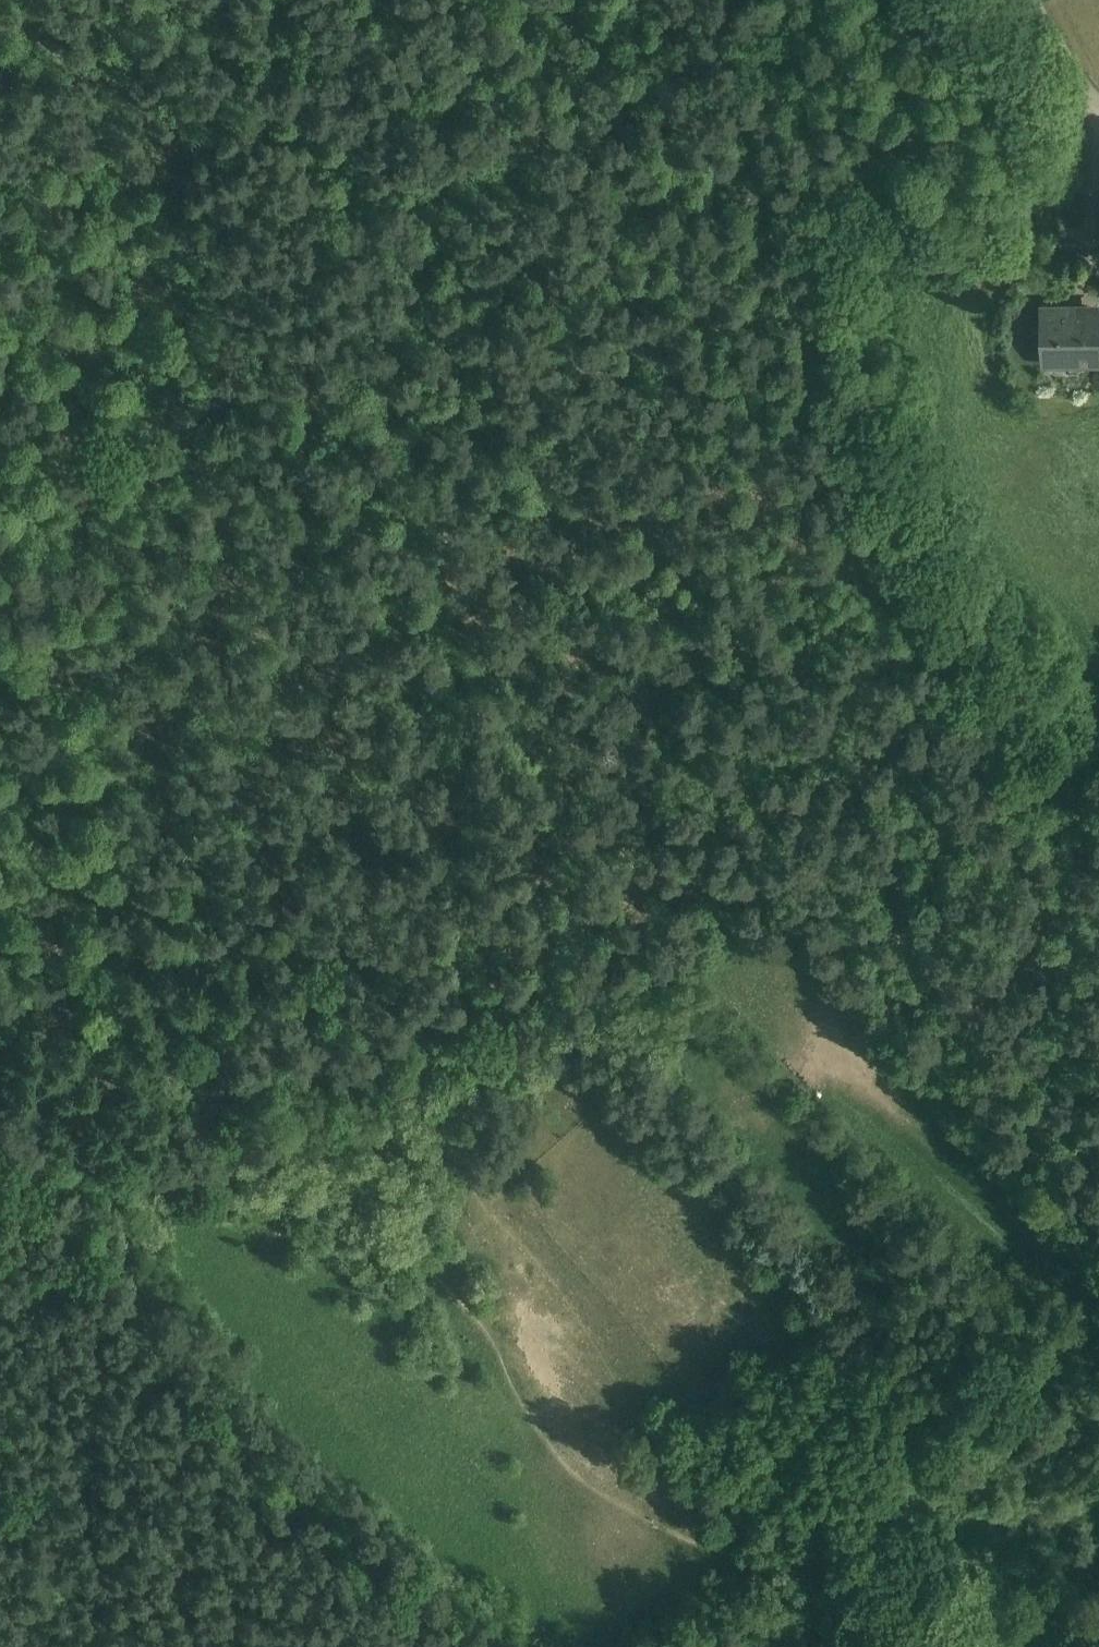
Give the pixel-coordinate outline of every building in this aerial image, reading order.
[(1061,315),(1061,310),(1041,310),(1043,367),(1044,367),(1044,361),(1076,360),(1077,366),(1098,365),(1098,314),(1061,315)]
